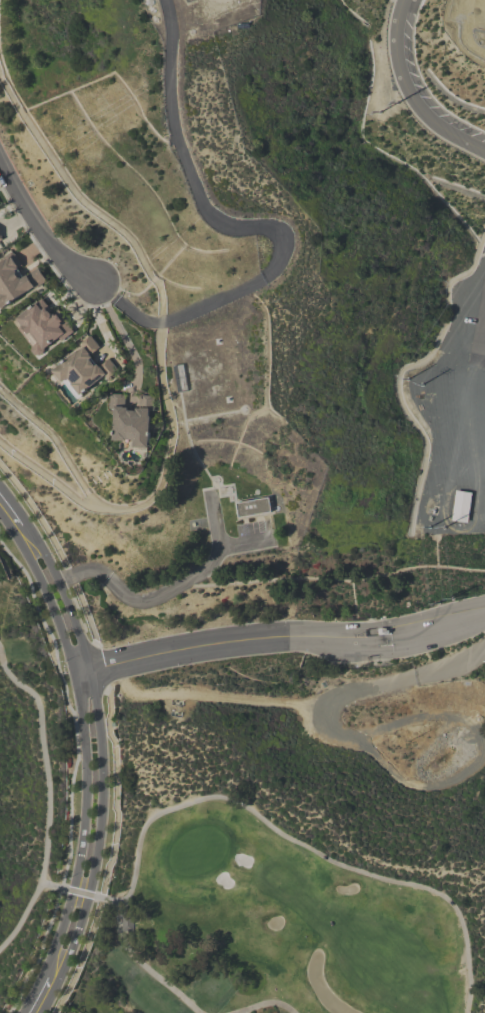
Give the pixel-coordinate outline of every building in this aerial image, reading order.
[(25,274),(16,256),(0,264),(0,308),(0,309),(47,286),(38,268),(25,274)] [(71,336),(46,299),(13,322),(39,359),(71,336)] [(50,368),(63,387),(69,383),(79,398),(118,373),(110,362),(99,369),(91,355),(100,349),(94,340),(50,368)] [(111,441),(132,442),(132,449),(151,449),(151,397),(139,397),(139,408),(127,408),(127,396),(111,396),(111,441)] [(470,495),(454,495),(454,524),(470,524),(470,495)]
